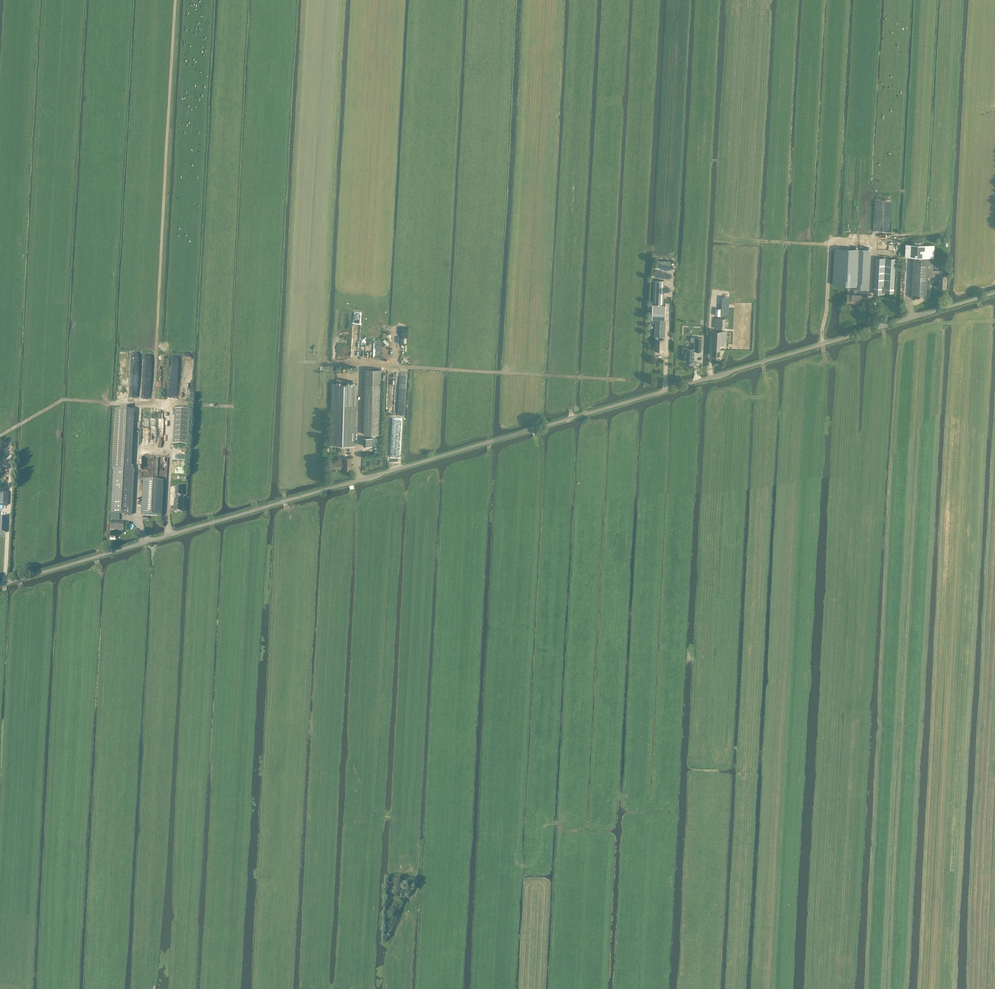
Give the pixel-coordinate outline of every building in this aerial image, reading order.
[(906,246),(905,256),(913,256),(911,294),(926,295),(927,276),(932,277),(932,276),(938,276),(938,286),(946,286),(946,275),(939,275),(939,270),(933,270),(933,257),(934,248),(934,245),(906,243),(906,246)] [(837,282),(852,282),(854,248),(834,247),(832,284),(837,285),(837,282)] [(847,293),(846,301),(861,302),(861,294),(859,293),(859,289),(868,289),(870,249),(854,248),(852,282),(852,285),(852,288),(854,289),(853,293),(847,293)] [(875,257),(874,294),(884,294),(884,292),(888,292),(890,258),(875,257)] [(671,260),(655,260),(655,268),(671,269),(671,260)] [(654,280),(653,318),(664,318),(665,304),(662,303),(664,281),(654,280)] [(664,337),(665,319),(655,318),(654,336),(664,337)] [(728,328),(729,318),(715,318),(714,328),(728,328)] [(724,346),(725,331),(723,331),(723,330),(721,330),(721,331),(714,330),(712,355),(714,355),(714,359),(719,359),(720,346),(724,346)] [(664,346),(664,339),(655,339),(654,350),(662,350),(662,346),(664,346)] [(694,361),(694,351),(694,348),(685,348),(683,348),(683,350),(683,352),(683,353),(685,353),(685,361),(694,361)] [(365,369),(363,435),(378,435),(380,369),(365,369)] [(331,405),(330,445),(355,446),(356,406),(356,383),(332,383),(331,383),(331,405)] [(115,409),(112,468),(114,468),(114,473),(111,514),(132,515),(134,474),(135,469),(132,469),(135,410),(127,410),(127,407),(121,406),(121,409),(115,409)] [(188,445),(190,410),(175,409),(173,445),(188,445)] [(363,437),(363,446),(371,446),(372,438),(363,437)] [(329,460),(329,468),(340,468),(340,466),(344,466),(344,468),(350,469),(351,458),(338,457),(338,460),(329,460)] [(142,515),(154,516),(162,516),(163,481),(155,481),(144,480),(142,515)] [(174,499),(174,512),(183,512),(183,499),(181,499),(181,496),(182,496),(182,487),(176,487),(175,495),(176,496),(175,499),(174,499)] [(8,505),(8,492),(0,492),(0,505),(8,505)] [(111,522),(111,530),(123,531),(124,522),(111,522)]
